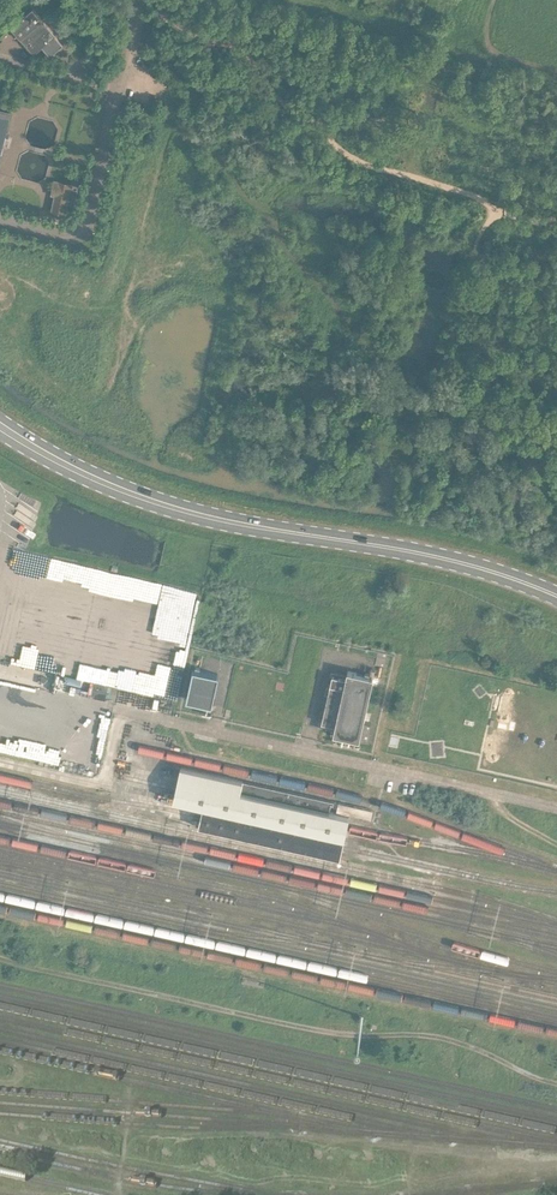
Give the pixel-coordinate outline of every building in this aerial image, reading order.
[(32,8),(10,26),(33,54),(42,47),(49,56),(63,45),(55,35),(32,8)] [(2,150),(2,149),(7,133),(3,132),(9,111),(8,111),(7,112),(0,110),(0,149),(2,150)] [(67,203),(67,202),(69,195),(70,188),(71,184),(55,180),(52,193),(55,194),(52,210),(63,212),(65,212),(67,203)] [(218,674),(193,669),(186,699),(212,704),(218,674)] [(346,679),(332,676),(322,722),(336,725),(334,733),(359,738),(373,677),(348,671),(346,679)] [(202,820),(340,850),(340,848),(349,810),(242,786),(244,774),(181,761),(174,793),(206,800),(202,817),(202,820)]
